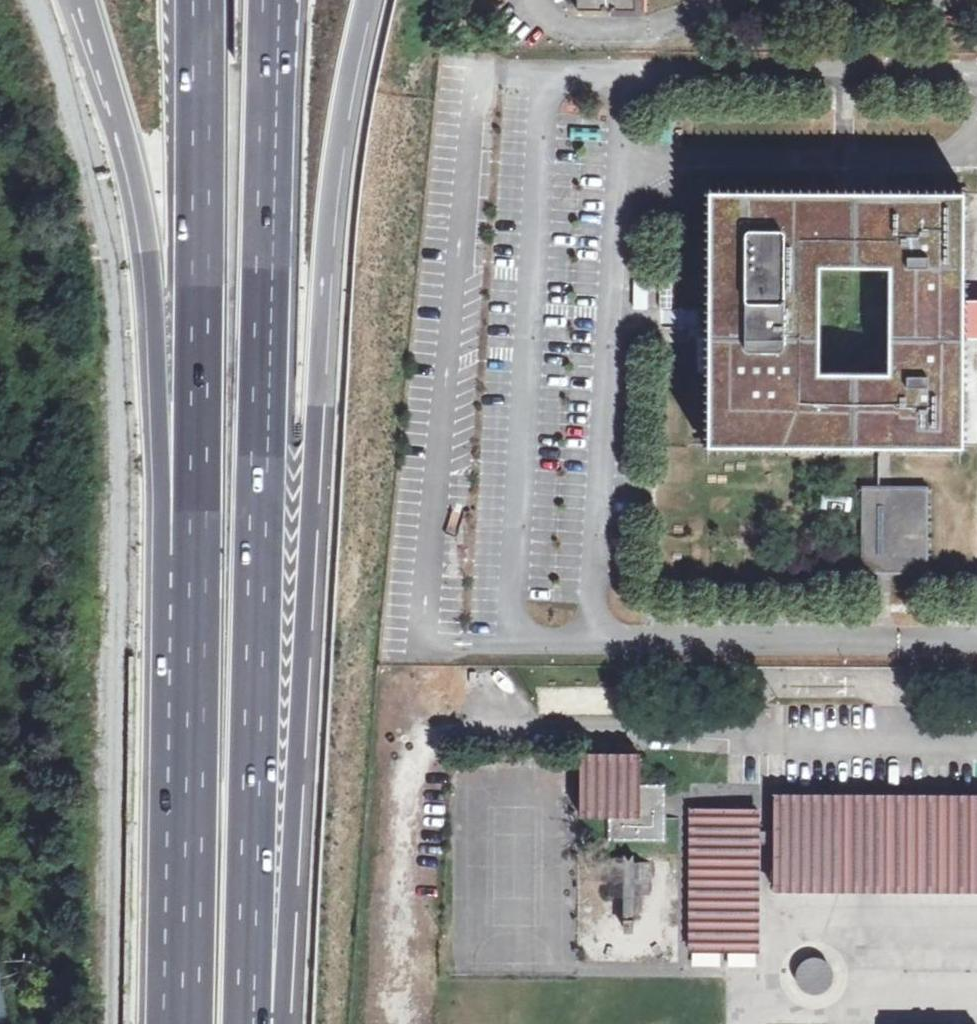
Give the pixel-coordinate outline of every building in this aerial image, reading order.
[(577,10),(635,9),(634,0),(577,0),(577,10)] [(961,300),(962,193),(707,191),(706,445),(961,446),(961,338),(961,300)] [(961,338),(976,339),(976,300),(961,300),(961,338)] [(861,489),(861,571),(865,571),(878,570),(878,566),(889,566),(889,570),(924,571),(924,489),(889,490),(889,494),(878,493),(877,489),(861,489)] [(822,493),(820,509),(850,512),(852,496),(822,493)] [(581,758),(580,812),(608,812),(608,838),(662,839),(663,785),(635,785),(635,758),(581,758)] [(776,886),(976,887),(976,802),(776,802),(776,886)] [(693,812),(693,950),(754,949),(754,812),(693,812)] [(616,860),(617,915),(647,914),(646,859),(616,860)] [(831,963),(799,958),(794,987),(826,992),(831,963)]
